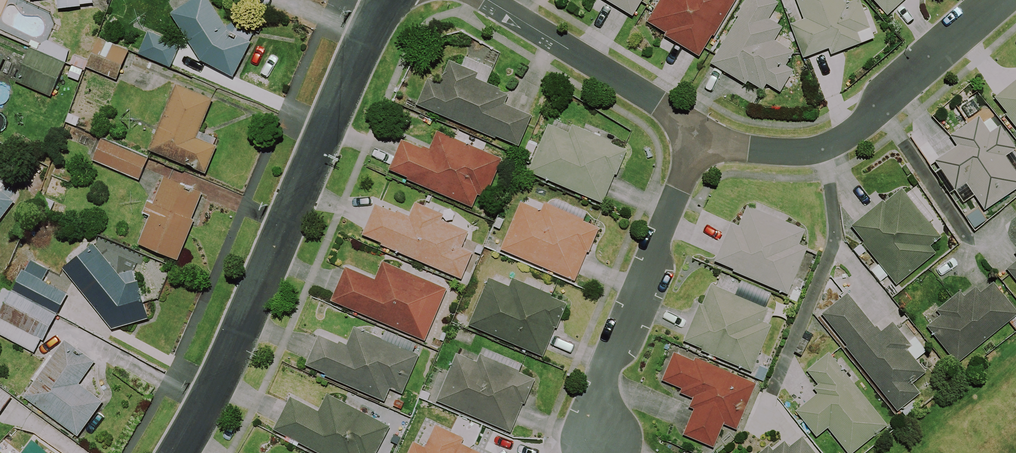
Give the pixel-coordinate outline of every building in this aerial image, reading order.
[(56,10),(91,6),(91,0),(54,0),(56,10)] [(218,0),(187,0),(175,8),(205,56),(238,73),(256,37),(233,25),(218,0)] [(633,16),(643,0),(606,0),(633,16)] [(666,33),(664,35),(699,57),(712,35),(714,36),(736,0),(659,0),(646,21),(666,33)] [(710,63),(746,84),(748,81),(763,90),(767,84),(781,92),(794,70),(786,65),(794,51),(775,40),(783,26),(769,18),(779,2),(776,0),(745,0),(736,15),(738,16),(710,63)] [(846,0),(796,0),(804,18),(790,24),(804,58),(829,49),(831,55),(875,38),(860,0),(854,0),(847,3),(846,0)] [(887,15),(904,0),(874,0),(887,15)] [(184,40),(152,26),(142,50),(175,63),(184,40)] [(133,47),(102,34),(90,64),(121,76),(133,47)] [(69,59),(33,44),(19,77),(55,92),(69,59)] [(0,48),(0,75),(10,53),(0,48)] [(476,78),(479,72),(449,60),(439,83),(428,78),(416,105),(496,139),(497,136),(519,146),(532,115),(505,104),(509,94),(500,90),(501,88),(476,78)] [(217,94),(181,79),(153,146),(210,169),(222,142),(201,134),(217,94)] [(995,97),(1007,113),(1006,114),(1015,127),(1015,80),(995,97)] [(1001,125),(990,132),(979,116),(950,135),(957,145),(934,160),(955,191),(967,183),(985,210),(1015,189),(1015,170),(1006,155),(1015,149),(1015,147),(1001,125)] [(569,132),(549,123),(528,171),(602,204),(615,175),(617,175),(628,150),(612,143),(612,142),(572,124),(569,132)] [(502,159),(437,131),(429,148),(422,145),(422,148),(401,139),(388,169),(408,178),(407,179),(472,208),(478,195),(485,198),(502,159)] [(152,156),(106,135),(97,156),(143,176),(152,156)] [(207,187),(169,172),(158,198),(152,196),(147,209),(154,212),(143,240),(183,256),(200,215),(197,214),(207,187)] [(0,182),(0,222),(19,197),(0,182)] [(942,236),(902,188),(885,202),(883,200),(851,226),(864,241),(862,243),(897,284),(936,252),(931,246),(942,236)] [(57,199),(42,194),(38,207),(52,212),(57,199)] [(541,210),(521,201),(500,248),(574,281),(587,252),(589,252),(599,228),(584,221),(585,219),(545,201),(541,210)] [(444,214),(415,202),(409,216),(397,211),(396,213),(375,204),(362,235),(381,243),(380,245),(461,279),(472,252),(461,247),(468,231),(441,220),(444,214)] [(806,230),(747,205),(738,226),(732,223),(715,261),(733,269),(732,271),(787,295),(808,247),(800,244),(806,230)] [(124,270),(99,239),(67,263),(117,325),(154,315),(142,276),(140,277),(137,266),(124,270)] [(35,257),(29,267),(27,266),(17,284),(12,282),(0,303),(0,330),(37,350),(45,335),(47,336),(72,290),(47,276),(52,266),(35,257)] [(447,288),(382,260),(374,279),(345,267),(330,301),(425,341),(447,288)] [(1006,269),(1015,280),(1015,261),(1006,269)] [(509,286),(489,277),(468,325),(543,356),(555,327),(557,328),(568,303),(551,296),(552,294),(512,278),(509,286)] [(936,310),(940,315),(927,326),(958,364),(1015,316),(1015,308),(994,282),(981,292),(976,286),(965,295),(961,291),(936,310)] [(764,322),(769,309),(711,284),(702,304),(700,303),(683,341),(702,349),(701,350),(752,373),(773,326),(764,322)] [(915,337),(910,341),(894,321),(882,331),(878,325),(876,326),(848,291),(821,313),(847,345),(844,347),(897,412),(920,393),(913,384),(926,372),(916,360),(927,351),(915,337)] [(420,354),(354,326),(346,344),(338,341),(338,343),(319,335),(305,365),(325,374),(324,375),(385,401),(390,389),(403,394),(420,354)] [(100,357),(69,335),(27,392),(83,432),(108,397),(83,380),(100,357)] [(662,380),(681,389),(679,393),(692,398),(689,407),(694,409),(683,434),(714,448),(724,424),(737,430),(757,383),(695,357),(694,360),(674,352),(662,380)] [(836,361),(830,352),(807,370),(818,384),(813,388),(818,393),(796,410),(817,437),(828,428),(848,452),(853,452),(888,426),(853,382),(836,361)] [(519,373),(520,371),(480,354),(477,362),(456,353),(436,401),(511,432),(523,404),(525,405),(535,380),(519,373)] [(0,382),(0,414),(15,394),(0,382)] [(390,426),(328,394),(319,410),(291,395),(273,429),(320,452),(376,452),(390,426)] [(435,424),(425,447),(413,441),(408,452),(482,452),(461,444),(464,438),(435,424)] [(37,434),(23,452),(63,452),(37,434)] [(802,436),(789,446),(785,441),(773,450),(769,445),(758,452),(816,452),(802,436)]
